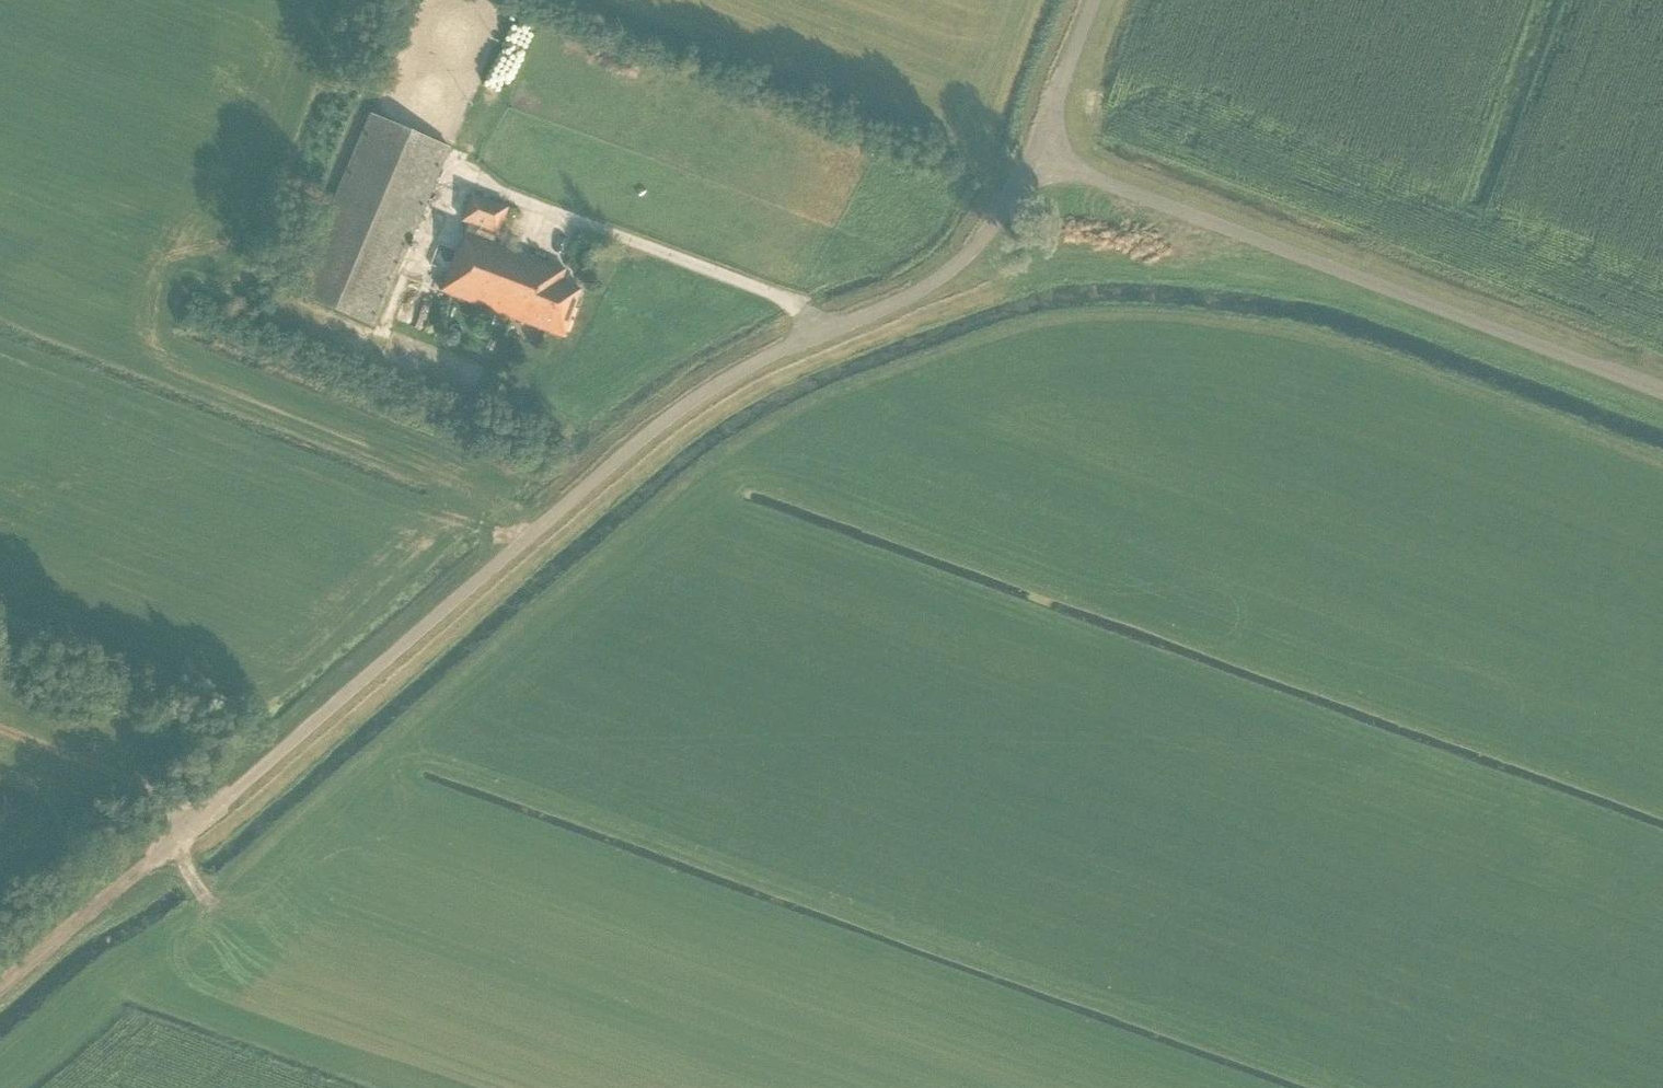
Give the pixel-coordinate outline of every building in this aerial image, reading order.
[(467,102),(493,114),(530,32),(511,23),(502,44),(495,41),(467,102)] [(373,327),(449,148),(369,114),(293,293),(373,327)] [(934,172),(937,166),(931,163),(928,169),(934,172)] [(562,337),(580,290),(560,282),(565,270),(493,243),(497,235),(507,208),(471,194),(461,221),(469,224),(465,232),(459,249),(456,248),(440,291),(562,337)] [(423,332),(438,291),(408,280),(393,321),(423,332)]
